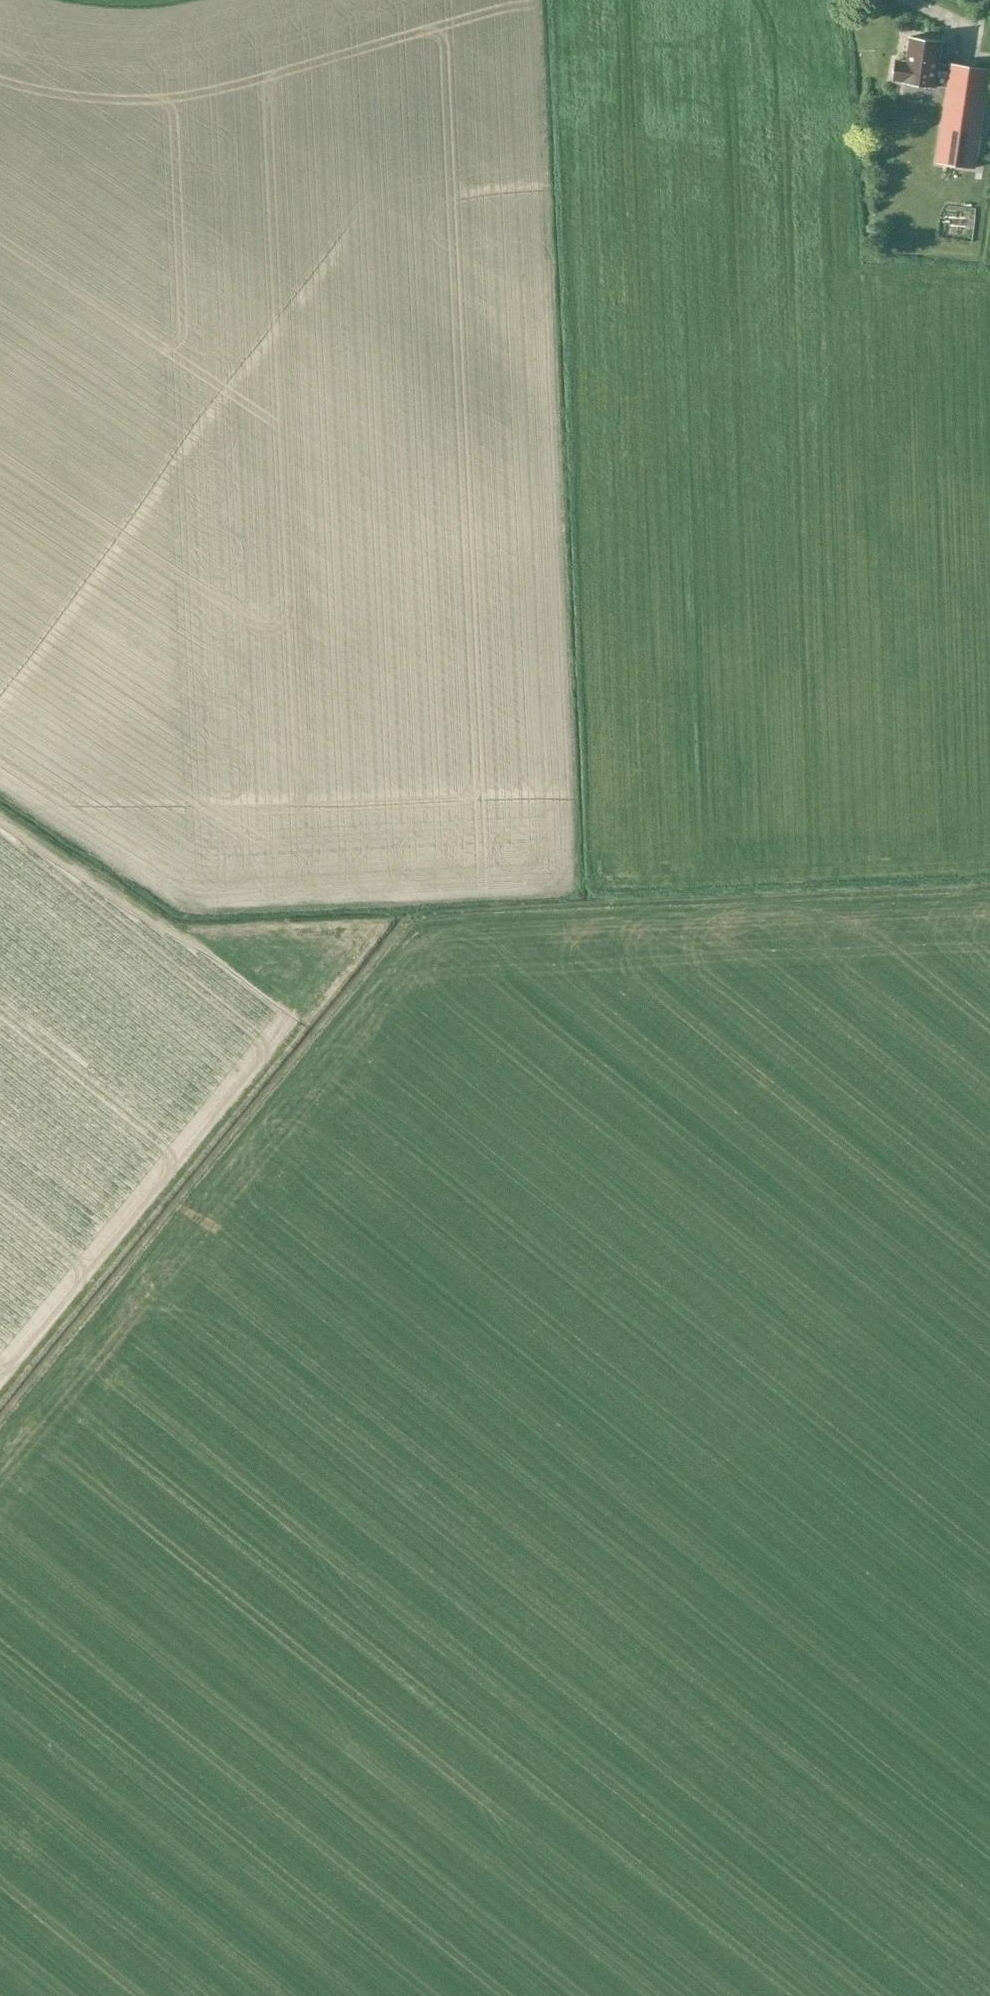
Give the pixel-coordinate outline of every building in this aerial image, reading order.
[(893,80),(904,81),(904,84),(936,88),(936,86),(948,87),(937,162),(976,168),(989,72),(989,69),(951,63),(951,65),(939,63),(942,41),(911,37),(907,62),(896,61),(893,80)] [(951,230),(968,229),(967,216),(951,217),(951,230)]
